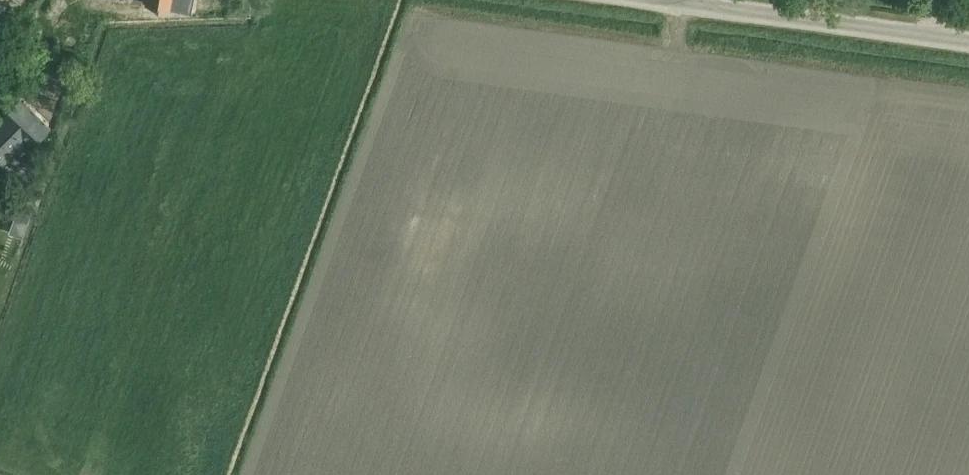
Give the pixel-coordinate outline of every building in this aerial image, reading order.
[(23,140),(30,145),(49,124),(24,101),(5,121),(1,117),(0,118),(1,118),(0,119),(0,165),(23,140)]
